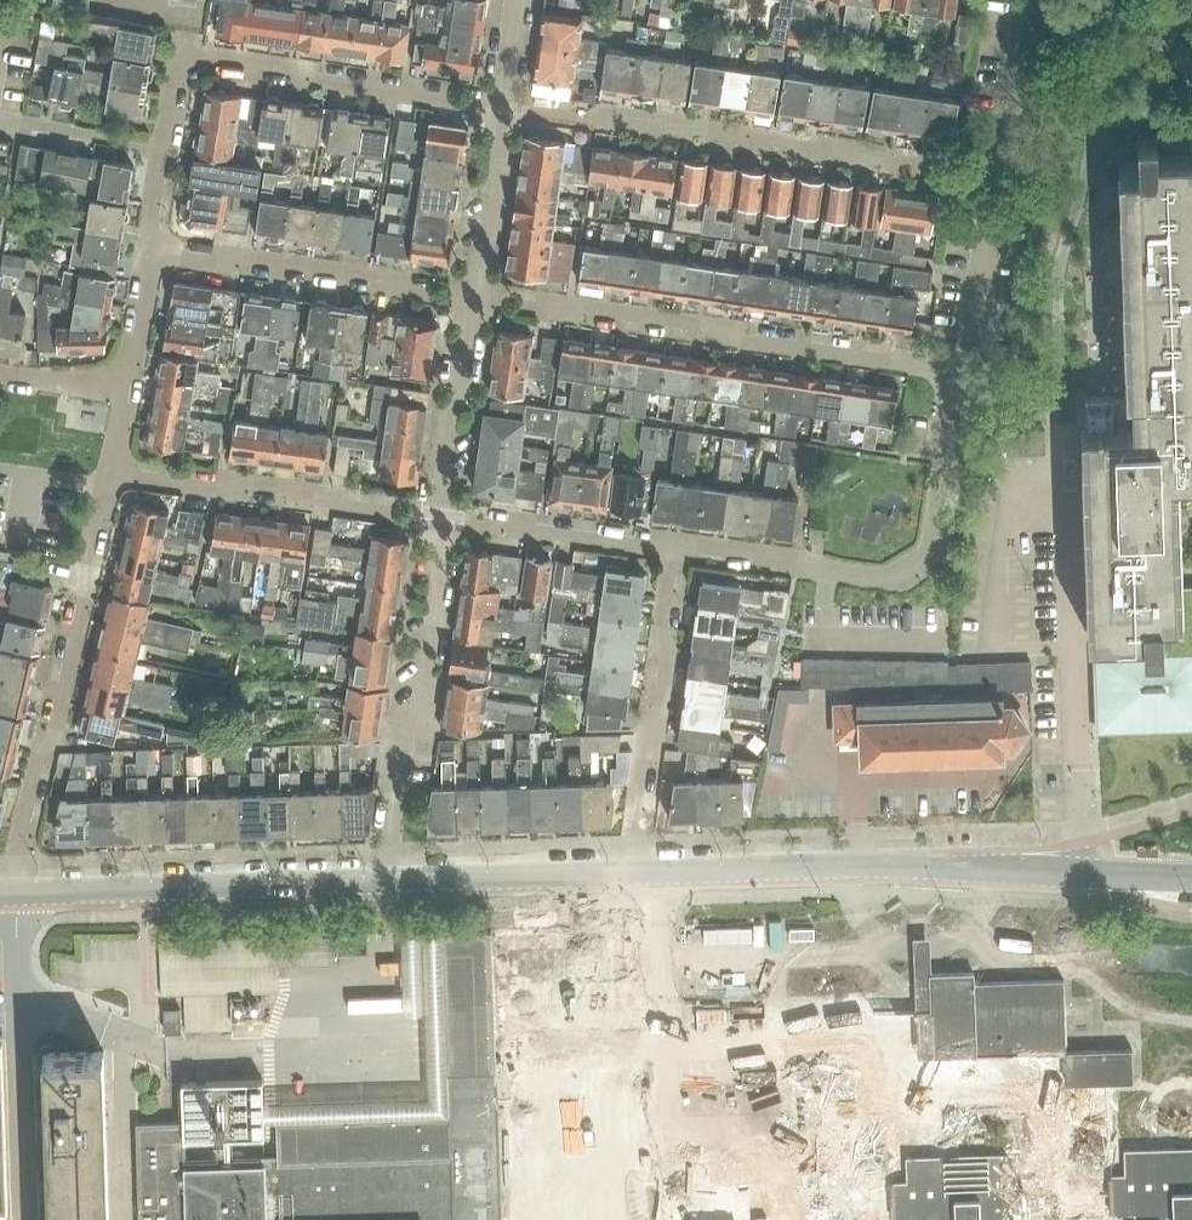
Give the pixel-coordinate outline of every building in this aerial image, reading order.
[(53,7),(88,11),(89,0),(54,0),(53,7)] [(217,33),(243,37),(249,0),(222,0),(217,33)] [(243,37),(269,41),(275,5),(263,3),(264,0),(249,0),(243,37)] [(291,7),(275,5),(269,41),(297,45),(304,0),(292,0),(291,7)] [(324,49),(329,12),(328,12),(316,11),(318,0),(304,0),(297,45),(324,49)] [(324,49),(350,53),(355,16),(343,14),(345,0),(330,0),(328,12),(329,12),(324,49)] [(376,57),(385,0),(373,0),(371,18),(355,16),(350,53),(376,57)] [(403,61),(404,61),(410,24),(395,22),(397,2),(402,2),(402,0),(385,0),(376,57),(403,61)] [(444,7),(418,3),(416,15),(418,16),(418,15),(483,25),(486,0),(445,0),(444,7)] [(621,14),(630,16),(633,0),(623,0),(621,14)] [(661,7),(660,7),(659,14),(671,16),(673,0),(662,0),(661,7)] [(726,6),(739,8),(740,0),(727,0),(726,6)] [(780,12),(775,14),(773,27),(789,30),(789,29),(791,15),(793,0),(782,0),(780,12)] [(791,15),(803,17),(806,0),(793,0),(791,15)] [(843,22),(844,22),(856,24),(859,0),(846,0),(843,22)] [(856,24),(868,25),(869,25),(872,3),(889,5),(890,0),(859,0),(856,24)] [(920,34),(926,0),(895,0),(894,6),(912,8),(909,32),(920,34)] [(920,34),(934,36),(937,12),(954,14),(956,0),(926,0),(920,34)] [(555,15),(543,13),(538,47),(591,55),(591,54),(593,40),(579,38),(582,19),(555,15)] [(650,13),(648,22),(658,24),(659,14),(650,13)] [(715,13),(713,24),(724,25),(724,21),(725,15),(725,14),(715,13)] [(952,47),(969,50),(975,16),(958,13),(952,47)] [(153,32),(154,26),(85,14),(82,30),(116,35),(114,52),(151,58),(156,32),(153,32)] [(418,16),(418,20),(417,27),(435,30),(435,31),(440,31),(438,43),(425,41),(424,42),(424,43),(479,52),(483,25),(418,15),(418,16)] [(639,21),(629,20),(626,19),(623,38),(626,39),(625,51),(607,48),(606,56),(605,57),(603,71),(601,90),(629,94),(637,40),(639,25),(639,21)] [(42,21),(39,37),(53,40),(56,23),(42,21)] [(844,22),(842,37),(854,39),(856,24),(844,22)] [(856,24),(854,39),(866,40),(868,25),(856,24)] [(639,25),(637,40),(646,42),(648,27),(639,25)] [(788,30),(773,27),(771,40),(785,42),(788,30)] [(666,29),(664,44),(676,46),(678,31),(666,29)] [(789,29),(787,44),(789,44),(802,46),(802,43),(804,31),(789,29)] [(695,61),(689,102),(718,107),(729,35),(714,32),(710,63),(695,61)] [(729,35),(718,107),(745,110),(752,70),(750,69),(737,68),(741,46),(742,37),(729,35)] [(55,65),(51,88),(48,100),(59,102),(60,106),(70,108),(73,105),(77,105),(79,93),(80,90),(82,79),(83,69),(63,65),(68,42),(53,40),(39,37),(35,62),(55,65)] [(742,37),(741,46),(753,48),(754,43),(755,39),(742,37)] [(593,40),(591,54),(606,56),(607,48),(607,42),(593,40)] [(637,40),(629,94),(656,98),(663,57),(662,57),(662,56),(644,53),(646,42),(637,40)] [(416,41),(412,62),(476,72),(479,52),(424,43),(424,42),(416,41)] [(773,114),(779,74),(762,71),(764,59),(767,60),(768,55),(769,46),(754,43),(753,48),(750,69),(752,70),(745,110),(773,114)] [(907,43),(905,57),(919,59),(921,45),(907,43)] [(684,102),(690,60),(674,58),(676,46),(664,44),(662,56),(662,57),(663,57),(656,98),(684,102)] [(769,46),(768,55),(772,55),(776,56),(782,57),(783,48),(769,46)] [(605,57),(591,55),(538,47),(534,81),(552,83),(552,84),(555,84),(556,84),(572,86),(574,74),(575,67),(603,71),(605,57)] [(803,77),(784,74),(779,103),(778,115),(806,119),(813,79),(817,53),(805,51),(802,63),(805,64),(803,77)] [(862,128),(863,118),(868,86),(851,84),(853,71),(856,53),(846,52),(843,69),(842,69),(839,82),(841,83),(834,123),(862,128)] [(829,55),(817,53),(813,79),(806,119),(834,123),(841,83),(839,82),(822,79),(824,67),(827,67),(829,55)] [(105,76),(105,72),(84,68),(83,69),(82,79),(146,90),(147,81),(151,79),(153,69),(149,66),(150,63),(114,56),(110,77),(105,76)] [(878,61),(876,73),(893,76),(891,90),(874,87),(868,116),(866,128),(894,132),(908,59),(891,57),(889,62),(878,61)] [(915,80),(918,61),(908,59),(894,132),(922,136),(930,96),(913,93),(915,80)] [(950,140),(956,112),(959,100),(941,97),(946,67),(934,64),(930,96),(922,136),(950,140)] [(105,111),(136,118),(141,119),(142,115),(146,113),(147,103),(144,101),(146,90),(82,79),(80,90),(108,94),(108,99),(105,111)] [(32,96),(44,99),(46,87),(35,85),(32,96)] [(264,99),(241,96),(242,95),(206,90),(205,95),(201,97),(200,104),(203,107),(200,121),(259,130),(261,118),(264,99)] [(261,118),(259,130),(257,144),(258,144),(259,135),(279,138),(278,143),(277,143),(274,164),(285,166),(294,103),(284,101),(284,102),(280,101),(278,97),(271,96),(268,99),(264,99),(261,118)] [(297,141),(318,145),(322,120),(324,108),(320,107),(318,103),(310,102),(307,105),(303,105),(303,104),(294,103),(285,166),(295,167),(299,146),(297,146),(297,141)] [(333,109),(331,121),(328,147),(347,151),(346,156),(343,158),(340,174),(353,176),(362,113),(333,109)] [(389,129),(391,118),(362,113),(353,176),(381,180),(389,129)] [(415,121),(413,121),(400,119),(399,131),(396,147),(425,152),(425,153),(463,158),(465,149),(465,150),(468,129),(429,123),(427,141),(413,139),(415,121)] [(257,144),(259,130),(200,121),(198,135),(194,137),(193,144),(196,148),(195,152),(231,158),(233,146),(234,141),(257,144)] [(522,165),(576,173),(576,171),(584,172),(588,146),(577,145),(565,143),(539,139),(536,136),(531,138),(526,137),(522,165)] [(1088,430),(1088,431),(1089,431),(1091,495),(1095,638),(1094,638),(1094,640),(1100,640),(1101,656),(1095,656),(1100,732),(1191,728),(1191,556),(1175,556),(1172,478),(1191,478),(1191,156),(1157,157),(1157,140),(1138,141),(1139,173),(1124,173),(1121,173),(1129,397),(1133,397),(1134,420),(1135,428),(1092,429),(1088,430)] [(45,148),(29,145),(21,143),(18,155),(15,177),(39,181),(45,148)] [(593,147),(591,159),(588,182),(605,185),(602,204),(613,206),(616,186),(621,151),(593,147)] [(92,157),(75,154),(45,148),(39,181),(86,190),(92,157)] [(621,151),(616,186),(634,189),(631,209),(641,211),(649,155),(621,151)] [(423,169),(408,166),(406,178),(421,180),(421,181),(459,186),(463,158),(425,153),(423,169)] [(255,155),(253,164),(262,166),(264,157),(255,155)] [(655,206),(655,205),(657,192),(672,195),(677,159),(649,155),(641,211),(654,212),(655,206)] [(257,195),(261,167),(254,166),(253,165),(195,157),(187,201),(187,204),(184,203),(182,216),(185,216),(185,217),(184,218),(189,226),(190,225),(191,225),(191,227),(203,229),(203,227),(205,227),(221,229),(229,230),(246,232),(248,220),(250,209),(250,208),(237,206),(239,192),(257,195)] [(701,199),(706,164),(704,163),(702,160),(696,159),(693,162),(682,160),(672,227),(701,231),(703,219),(686,216),(689,197),(701,199)] [(97,193),(115,197),(127,199),(130,185),(131,183),(134,180),(136,171),(133,168),(134,165),(103,160),(97,193)] [(393,164),(391,175),(406,178),(408,166),(393,164)] [(734,180),(736,168),(733,168),(731,164),(725,164),(722,166),(711,164),(706,199),(703,219),(701,231),(730,235),(732,225),(732,222),(715,219),(717,201),(731,202),(734,180)] [(518,191),(558,197),(561,180),(574,183),(576,173),(522,165),(518,191)] [(763,184),(765,172),(762,172),(760,169),(754,168),(751,170),(740,169),(732,222),(732,225),(730,235),(748,238),(749,229),(745,229),(748,206),(760,207),(763,184)] [(295,172),(277,169),(276,174),(265,172),(262,198),(261,198),(255,234),(268,236),(270,240),(278,241),(281,238),(284,239),(294,177),(295,172)] [(781,175),(770,173),(768,185),(759,240),(789,244),(791,231),(774,228),(777,210),(789,212),(794,176),(791,176),(789,173),(784,172),(781,175)] [(322,176),(318,175),(313,175),(312,183),(321,184),(321,180),(322,176)] [(818,249),(819,237),(803,235),(806,214),(818,216),(822,193),(823,181),(821,180),(818,177),(813,176),(810,179),(799,177),(797,189),(791,231),(789,244),(818,249)] [(313,243),(318,206),(302,204),(305,178),(294,177),(284,239),(296,240),(298,244),(306,245),(309,242),(313,243)] [(318,206),(313,243),(325,245),(327,248),(334,249),(337,247),(341,247),(347,211),(329,208),(333,182),(321,180),(321,184),(318,206)] [(851,196),(852,185),(850,184),(847,181),(842,180),(839,183),(828,181),(826,193),(819,237),(818,249),(845,253),(847,243),(831,241),(834,218),(847,220),(851,196)] [(419,195),(404,193),(402,207),(416,209),(455,214),(456,206),(457,206),(460,186),(459,186),(421,181),(419,195)] [(872,257),(873,248),(879,201),(881,189),(871,187),(868,184),(863,183),(860,186),(857,185),(852,221),(864,223),(861,243),(847,241),(847,243),(845,253),(872,257)] [(370,251),(372,239),(375,215),(357,212),(359,195),(371,197),(372,189),(351,186),(347,211),(341,247),(353,249),(355,252),(363,254),(366,251),(370,251)] [(892,251),(873,248),(872,257),(901,261),(902,253),(903,252),(904,242),(905,242),(912,194),(901,193),(898,190),(891,189),(889,191),(886,190),(884,202),(881,224),(896,226),(892,251)] [(389,191),(387,204),(402,207),(404,193),(389,191)] [(568,225),(569,215),(555,212),(558,197),(518,191),(514,218),(554,224),(554,223),(568,225)] [(917,230),(932,233),(938,198),(935,198),(934,195),(927,194),(925,196),(912,194),(905,242),(904,242),(903,252),(913,253),(917,230)] [(86,226),(122,233),(124,220),(128,218),(129,212),(126,209),(127,204),(91,198),(89,212),(73,209),(71,223),(86,226)] [(641,211),(640,217),(669,222),(671,208),(670,208),(655,206),(654,212),(641,211)] [(414,225),(400,223),(398,234),(398,235),(413,237),(452,242),(451,242),(455,214),(416,209),(414,225)] [(631,209),(630,216),(640,217),(641,211),(631,209)] [(514,218),(510,245),(573,254),(574,242),(552,238),(554,224),(514,218)] [(57,221),(55,236),(74,239),(70,264),(82,266),(82,267),(82,268),(104,271),(116,273),(118,262),(118,261),(118,257),(122,254),(123,249),(120,245),(121,240),(122,233),(86,226),(71,223),(57,221)] [(387,232),(387,233),(398,234),(400,223),(389,221),(387,232)] [(653,230),(652,238),(664,240),(665,231),(653,230)] [(599,248),(584,246),(578,282),(605,286),(613,232),(602,231),(599,248)] [(665,231),(664,240),(675,242),(676,233),(665,231)] [(387,233),(378,232),(375,252),(449,263),(452,242),(413,237),(398,235),(398,234),(387,233)] [(624,234),(613,232),(605,286),(630,290),(636,252),(621,250),(624,234)] [(652,238),(650,254),(636,252),(630,290),(656,294),(664,240),(652,238)] [(673,258),(675,242),(664,240),(656,294),(681,297),(687,261),(687,260),(673,258)] [(756,244),(754,252),(766,254),(767,246),(756,244)] [(520,274),(543,277),(546,278),(554,279),(569,281),(571,269),(573,254),(510,245),(508,256),(506,272),(512,272),(515,275),(520,274)] [(767,246),(766,254),(777,256),(778,248),(768,246),(767,246)] [(707,301),(715,249),(703,247),(701,262),(687,261),(681,297),(707,301)] [(715,249),(707,301),(732,305),(738,268),(724,266),(726,251),(715,249)] [(766,254),(754,252),(752,270),(738,268),(732,305),(758,309),(766,254)] [(802,277),(789,275),(783,313),(809,316),(818,253),(806,252),(802,277)] [(902,253),(901,261),(925,265),(927,257),(927,256),(913,253),(903,252),(902,253)] [(4,253),(1,273),(24,277),(25,271),(28,257),(4,253)] [(832,268),(834,256),(818,253),(809,316),(834,320),(840,284),(825,282),(827,267),(832,268)] [(789,275),(775,273),(777,256),(766,254),(758,309),(783,313),(789,275)] [(860,324),(870,261),(858,259),(854,287),(840,284),(834,320),(860,324)] [(860,324),(886,328),(891,292),(890,292),(877,290),(880,274),(882,263),(870,261),(860,324)] [(933,271),(894,265),(891,283),(890,292),(891,292),(886,328),(911,331),(913,320),(918,296),(904,294),(905,286),(930,290),(933,271)] [(49,293),(43,292),(111,303),(112,294),(116,291),(117,285),(115,281),(115,278),(65,269),(62,284),(53,283),(53,282),(52,281),(49,293)] [(241,292),(229,290),(213,288),(213,287),(174,282),(171,302),(169,316),(208,322),(208,321),(236,325),(241,292)] [(0,298),(0,349),(20,353),(26,314),(9,311),(12,291),(1,289),(0,298)] [(43,292),(38,292),(38,326),(49,326),(49,305),(74,308),(71,326),(71,327),(107,328),(107,325),(111,322),(112,316),(109,313),(111,303),(43,292)] [(246,292),(244,304),(241,327),(257,330),(255,348),(250,351),(248,365),(263,368),(265,351),(273,296),(246,292)] [(296,335),(299,312),(301,300),(273,296),(265,351),(276,352),(279,333),(296,335)] [(311,302),(309,314),(305,340),(322,342),(319,361),(316,361),(313,375),(329,377),(339,307),(331,306),(331,305),(328,304),(325,300),(318,299),(315,302),(311,302)] [(329,377),(346,379),(348,365),(343,364),(346,346),(362,348),(368,310),(364,309),(362,306),(355,305),(351,308),(348,307),(348,308),(339,307),(329,377)] [(370,333),(369,341),(381,342),(385,343),(386,336),(389,313),(374,311),(370,333)] [(164,342),(164,345),(172,347),(171,355),(199,360),(199,359),(228,363),(231,363),(236,325),(208,321),(208,322),(169,316),(167,326),(166,330),(163,332),(162,338),(164,342)] [(425,319),(400,316),(396,338),(386,336),(385,343),(432,350),(434,338),(438,338),(440,327),(436,326),(436,321),(425,319)] [(913,320),(911,331),(917,333),(929,335),(932,324),(913,320)] [(38,351),(57,351),(103,350),(107,328),(71,327),(71,326),(49,327),(49,326),(38,326),(38,351)] [(554,370),(558,339),(543,336),(541,357),(530,356),(532,335),(498,330),(493,361),(554,370)] [(563,339),(562,351),(559,373),(574,376),(570,405),(580,407),(590,343),(563,339)] [(367,356),(366,362),(379,364),(379,358),(381,349),(381,342),(369,341),(367,356)] [(385,343),(381,342),(381,349),(394,352),(392,373),(428,379),(429,374),(433,374),(434,363),(430,362),(432,350),(385,343)] [(590,343),(580,407),(592,408),(596,379),(611,381),(616,347),(590,343)] [(632,414),(641,351),(616,347),(611,381),(626,383),(623,403),(621,412),(632,414)] [(265,351),(263,368),(275,369),(277,352),(276,352),(265,351)] [(645,416),(649,387),(662,389),(667,355),(641,351),(632,414),(645,416)] [(197,370),(199,359),(199,360),(171,355),(162,354),(162,357),(159,358),(158,365),(160,368),(158,377),(219,388),(221,374),(197,370)] [(683,421),(692,359),(667,355),(662,389),(677,391),(673,419),(683,421)] [(694,422),(699,394),(713,397),(718,362),(692,359),(683,421),(694,422)] [(493,361),(489,391),(492,392),(501,393),(525,396),(528,375),(542,377),(553,379),(554,370),(493,361)] [(734,428),(743,366),(718,362),(713,397),(728,399),(724,427),(734,428)] [(238,376),(239,364),(231,363),(228,363),(227,369),(228,374),(232,375),(238,376)] [(764,404),(769,370),(743,366),(734,428),(748,430),(752,402),(764,404)] [(785,435),(794,374),(769,370),(764,404),(780,407),(775,434),(785,435)] [(231,444),(229,456),(232,457),(234,459),(241,460),(243,458),(253,460),(265,374),(256,373),(249,421),(235,420),(231,444)] [(267,424),(271,392),(286,394),(288,378),(274,376),(265,374),(253,460),(263,461),(265,463),(276,465),(281,426),(267,424)] [(815,412),(820,378),(794,374),(785,435),(796,437),(800,410),(815,412)] [(193,393),(217,397),(219,388),(158,377),(156,387),(154,388),(152,399),(191,405),(193,393)] [(542,377),(540,391),(551,393),(553,379),(542,377)] [(846,381),(820,378),(815,412),(830,414),(826,441),(837,443),(846,381)] [(302,379),(299,403),(295,428),(281,426),(276,465),(287,466),(290,465),(300,466),(308,405),(312,380),(302,379)] [(324,470),(329,433),(318,431),(322,398),(321,398),(323,382),(312,380),(308,405),(300,466),(309,468),(312,470),(318,471),(321,469),(324,470)] [(846,381),(837,443),(847,444),(851,417),(865,419),(866,420),(872,385),(846,381)] [(430,391),(375,384),(370,422),(386,425),(425,430),(428,406),(430,391)] [(899,389),(898,389),(872,385),(866,420),(865,419),(861,446),(873,448),(874,438),(876,421),(880,422),(892,424),(899,389)] [(215,409),(215,410),(226,412),(226,411),(230,390),(219,388),(217,397),(215,409)] [(557,395),(556,402),(565,403),(566,396),(557,395)] [(191,405),(152,399),(150,410),(152,413),(150,422),(211,432),(213,421),(189,417),(191,405)] [(525,432),(550,436),(555,437),(557,424),(559,407),(549,406),(503,401),(491,399),(489,414),(486,414),(482,439),(523,445),(523,444),(525,432)] [(608,401),(606,410),(621,412),(623,403),(608,401)] [(348,404),(338,402),(336,417),(346,418),(348,404)] [(559,407),(557,424),(574,426),(589,428),(591,412),(577,410),(571,409),(559,407)] [(619,438),(622,416),(605,414),(599,462),(584,460),(578,504),(581,505),(583,508),(591,509),(594,507),(604,508),(614,437),(619,438)] [(213,421),(211,432),(221,434),(221,433),(223,423),(213,421)] [(186,437),(209,442),(211,432),(150,422),(149,431),(146,433),(145,440),(147,443),(146,445),(158,447),(183,451),(186,437)] [(574,504),(578,504),(584,460),(570,458),(574,426),(557,424),(555,437),(548,488),(546,500),(547,500),(551,501),(562,502),(564,505),(572,506),(574,504)] [(425,430),(386,425),(383,441),(339,435),(338,444),(352,446),(364,448),(421,456),(425,430)] [(677,430),(675,447),(686,448),(688,430),(678,429),(677,430)] [(688,430),(686,448),(695,449),(698,432),(688,430)] [(209,442),(207,454),(218,455),(220,443),(221,434),(211,432),(209,442)] [(724,435),(721,453),(732,454),(734,437),(724,435)] [(734,437),(732,454),(745,456),(747,438),(734,437)] [(771,437),(767,459),(779,461),(781,439),(771,437)] [(523,445),(482,439),(478,464),(517,470),(517,468),(518,458),(536,460),(547,462),(549,448),(523,444),(523,445)] [(781,439),(779,461),(790,462),(790,465),(800,466),(803,467),(816,468),(819,448),(819,445),(819,444),(803,442),(781,439)] [(337,444),(333,474),(347,476),(352,446),(338,444),(337,444)] [(641,513),(648,514),(657,447),(644,446),(641,468),(631,466),(630,473),(615,471),(611,497),(610,509),(641,513)] [(669,515),(676,516),(686,448),(675,447),(670,479),(658,477),(652,515),(654,515),(654,517),(668,520),(669,515)] [(421,456),(364,448),(363,457),(381,460),(379,477),(417,482),(421,456)] [(695,449),(686,448),(676,516),(684,518),(684,522),(699,524),(705,484),(691,482),(695,449)] [(715,522),(723,523),(732,454),(721,453),(717,486),(705,484),(699,524),(715,526),(715,522)] [(740,489),(745,456),(732,454),(723,523),(731,524),(730,528),(746,530),(751,491),(740,489)] [(767,459),(763,493),(751,491),(746,530),(761,532),(762,528),(770,529),(779,461),(767,459)] [(536,460),(534,471),(545,472),(547,462),(536,460)] [(793,534),(798,499),(785,497),(790,465),(790,462),(779,461),(770,529),(777,530),(777,534),(791,536),(792,534),(793,534)] [(475,490),(500,494),(502,497),(508,497),(511,495),(542,500),(543,488),(545,472),(534,471),(517,468),(517,470),(478,464),(475,490)] [(803,467),(800,486),(812,487),(814,488),(816,468),(803,467)] [(165,525),(166,523),(169,512),(133,503),(133,506),(130,508),(128,514),(130,517),(128,526),(186,540),(199,543),(206,513),(190,511),(185,530),(165,525)] [(200,583),(195,600),(197,604),(218,606),(227,608),(240,518),(230,516),(228,514),(221,513),(218,515),(216,514),(214,526),(211,550),(211,551),(225,553),(221,587),(200,583)] [(240,518),(227,608),(237,609),(244,556),(258,558),(263,519),(252,517),(250,519),(242,518),(240,518)] [(337,517),(336,527),(346,529),(348,519),(337,517)] [(271,560),(268,583),(278,584),(286,524),(276,523),(274,520),(263,519),(258,558),(271,560)] [(286,524),(278,584),(291,586),(301,588),(305,564),(310,527),(307,527),(305,524),(299,523),(296,525),(286,524)] [(123,537),(120,548),(158,557),(161,545),(172,548),(173,545),(184,548),(186,540),(128,526),(126,535),(123,537)] [(409,541),(372,536),(370,549),(331,543),(333,530),(315,527),(313,539),(312,552),(326,554),(343,556),(405,565),(409,541)] [(186,540),(184,548),(197,551),(199,543),(186,540)] [(522,556),(502,554),(493,553),(482,551),(480,548),(473,547),(471,549),(466,549),(461,584),(502,591),(502,590),(517,592),(520,568),(522,556)] [(119,561),(117,571),(176,585),(179,575),(155,569),(158,557),(120,548),(118,558),(119,561)] [(1,559),(9,561),(11,553),(0,550),(0,564),(1,559)] [(312,552),(310,562),(325,564),(326,554),(312,552)] [(405,565),(343,556),(342,565),(370,569),(367,584),(402,589),(405,565)] [(547,596),(550,572),(552,560),(548,560),(546,557),(539,556),(536,558),(527,557),(525,569),(522,591),(524,591),(524,593),(536,595),(534,610),(519,608),(519,609),(514,609),(513,618),(543,622),(547,596)] [(50,598),(52,589),(52,587),(43,585),(46,570),(9,561),(1,559),(0,564),(0,585),(14,589),(10,606),(11,606),(11,607),(40,614),(46,615),(47,612),(50,609),(52,602),(50,598)] [(556,573),(554,585),(569,587),(570,587),(572,570),(573,563),(570,563),(557,561),(556,573)] [(572,570),(570,587),(639,597),(640,589),(644,589),(646,575),(644,575),(644,573),(621,570),(622,567),(607,565),(607,568),(606,568),(605,575),(572,570)] [(113,591),(112,594),(148,602),(149,601),(147,601),(150,589),(190,599),(192,588),(176,585),(117,571),(115,580),(113,581),(111,588),(113,591)] [(179,575),(176,585),(192,588),(193,587),(189,586),(192,574),(191,574),(179,571),(179,575)] [(787,605),(788,593),(763,590),(762,602),(739,598),(740,586),(740,584),(726,582),(726,584),(703,581),(702,583),(700,582),(698,597),(702,597),(701,605),(784,616),(787,605)] [(337,594),(336,602),(337,602),(337,603),(399,612),(402,589),(367,584),(365,598),(337,594)] [(458,610),(513,618),(514,609),(499,606),(502,591),(461,584),(458,610)] [(554,585),(552,595),(567,597),(569,587),(554,585)] [(570,587),(569,587),(567,597),(601,602),(599,615),(640,621),(642,605),(638,604),(639,597),(570,587)] [(306,589),(305,598),(336,602),(337,594),(306,589)] [(109,609),(106,620),(189,639),(192,628),(145,616),(148,602),(112,594),(111,597),(109,599),(107,606),(109,609)] [(552,595),(551,608),(565,610),(567,597),(552,595)] [(300,597),(297,622),(334,627),(335,620),(344,621),(345,614),(360,616),(357,631),(395,636),(399,612),(337,603),(337,602),(336,602),(305,598),(300,597)] [(263,604),(261,616),(274,618),(274,616),(275,614),(275,605),(263,604)] [(275,614),(274,616),(286,617),(288,606),(275,604),(275,605),(275,614)] [(760,624),(758,637),(767,638),(779,640),(784,616),(701,605),(700,613),(696,612),(694,628),(734,634),(736,621),(760,624)] [(38,652),(38,649),(42,646),(43,639),(42,635),(44,625),(32,623),(33,617),(39,618),(40,614),(11,607),(9,616),(7,616),(6,621),(0,620),(0,641),(1,642),(1,643),(38,652)] [(509,628),(528,631),(525,650),(539,652),(541,633),(543,622),(513,618),(458,610),(454,635),(466,637),(494,640),(496,629),(508,631),(509,628)] [(231,614),(230,625),(243,627),(245,615),(231,614)] [(640,621),(599,615),(598,626),(564,622),(549,620),(547,631),(633,643),(634,635),(638,636),(640,621)] [(100,643),(100,647),(136,655),(140,640),(187,651),(189,639),(106,620),(103,632),(101,634),(99,640),(100,643)] [(248,622),(245,642),(263,644),(266,624),(248,622)] [(695,644),(694,652),(764,662),(766,649),(732,644),(734,634),(694,628),(691,644),(695,644)] [(395,636),(357,631),(356,630),(354,644),(305,638),(304,648),(328,650),(391,660),(395,636)] [(633,643),(547,631),(547,637),(561,640),(560,643),(594,648),(592,661),(633,667),(636,651),(632,651),(633,643)] [(766,649),(764,662),(775,663),(779,640),(767,638),(766,649)] [(489,645),(453,640),(449,672),(484,676),(489,645)] [(36,656),(0,648),(0,678),(30,685),(32,673),(35,671),(37,664),(36,660),(36,657),(36,656)] [(304,649),(303,661),(351,667),(349,678),(349,679),(376,683),(387,685),(388,685),(391,660),(328,650),(304,648),(304,649)] [(135,660),(98,652),(97,656),(95,658),(93,665),(95,668),(92,679),(163,695),(166,684),(131,675),(135,660)] [(727,680),(729,667),(763,672),(764,662),(694,652),(693,659),(689,659),(687,675),(727,680)] [(633,667),(592,661),(591,673),(558,668),(559,656),(549,655),(545,679),(626,690),(627,682),(631,682),(633,667)] [(802,656),(802,685),(802,686),(816,686),(817,656),(802,656)] [(817,656),(816,686),(831,686),(831,657),(817,656)] [(831,657),(831,686),(846,687),(846,657),(831,657)] [(846,657),(846,687),(860,687),(861,657),(846,657)] [(861,657),(860,687),(875,687),(875,657),(861,657)] [(875,657),(875,687),(889,687),(890,658),(875,657)] [(890,658),(889,687),(904,688),(904,658),(890,658)] [(904,658),(904,688),(918,688),(919,658),(904,658)] [(919,658),(918,688),(933,688),(933,658),(919,658)] [(948,688),(948,663),(948,659),(933,658),(933,688),(948,688)] [(1006,662),(1007,689),(1031,689),(1030,661),(1006,662)] [(763,672),(761,685),(771,687),(775,663),(764,662),(763,672)] [(1007,689),(1006,662),(982,663),(982,689),(1007,689)] [(982,689),(982,663),(957,664),(958,688),(982,689)] [(520,697),(522,688),(544,691),(545,679),(491,671),(490,682),(507,685),(505,695),(520,697)] [(689,691),(688,699),(758,708),(758,707),(759,697),(726,691),(727,680),(687,675),(685,690),(689,691)] [(23,713),(24,710),(27,707),(29,700),(27,697),(30,685),(0,678),(0,708),(23,713)] [(490,683),(460,680),(448,678),(444,702),(536,715),(536,713),(533,713),(534,705),(488,698),(490,683)] [(163,695),(92,679),(89,691),(87,693),(85,699),(87,702),(86,706),(122,715),(122,714),(126,698),(168,709),(170,697),(163,695)] [(612,712),(623,713),(624,714),(624,712),(627,712),(629,698),(625,697),(626,690),(545,679),(544,691),(542,702),(553,703),(555,693),(555,690),(588,695),(586,708),(588,708),(612,712)] [(231,695),(230,705),(245,707),(247,682),(234,680),(232,680),(231,695)] [(375,687),(348,683),(347,699),(310,695),(308,706),(320,706),(321,704),(384,714),(387,689),(375,687)] [(778,688),(776,699),(789,701),(796,701),(796,689),(789,689),(778,688)] [(771,710),(766,709),(758,707),(758,708),(688,699),(686,706),(683,705),(680,721),(721,727),(723,713),(769,721),(771,710)] [(788,708),(789,701),(776,699),(775,706),(788,708)] [(864,760),(998,755),(1001,755),(1001,748),(1013,747),(1026,727),(1011,707),(1003,708),(1003,705),(1000,705),(999,700),(836,706),(837,738),(863,738),(864,760)] [(441,727),(453,729),(459,730),(483,729),(485,717),(506,720),(505,727),(534,727),(536,715),(444,702),(441,727)] [(344,717),(342,734),(360,737),(381,737),(384,714),(321,704),(320,706),(308,706),(308,707),(320,708),(319,714),(344,717)] [(91,735),(114,740),(118,723),(133,726),(132,729),(161,736),(164,724),(122,714),(122,715),(86,706),(83,716),(81,718),(80,725),(81,728),(80,732),(91,735)] [(774,713),(786,716),(788,708),(775,706),(774,713)] [(623,713),(612,712),(588,708),(585,729),(621,728),(623,713)] [(225,733),(225,740),(255,740),(255,710),(228,710),(228,733),(225,733)] [(255,710),(255,740),(266,740),(265,710),(255,710)] [(15,746),(18,735),(21,733),(23,725),(21,722),(22,718),(0,713),(0,743),(15,746)] [(786,716),(774,713),(772,720),(785,723),(786,716)] [(772,720),(771,728),(783,730),(785,723),(772,720)] [(679,745),(693,747),(731,753),(733,739),(719,737),(721,727),(680,721),(678,737),(682,737),(681,745),(680,744),(679,745)] [(169,726),(167,743),(187,743),(193,743),(194,732),(169,726)] [(783,730),(771,728),(770,735),(782,737),(783,730)] [(621,735),(580,736),(581,743),(581,756),(583,824),(585,824),(585,822),(590,822),(590,824),(592,824),(592,822),(608,821),(608,823),(611,823),(610,798),(613,798),(612,784),(610,784),(610,781),(598,781),(592,782),(591,751),(619,750),(619,748),(621,735)] [(770,735),(768,742),(781,744),(782,737),(770,735)] [(480,738),(466,739),(467,785),(456,785),(457,828),(476,827),(476,825),(481,825),(481,827),(482,827),(481,784),(480,738)] [(504,738),(492,738),(492,746),(504,746),(504,738)] [(529,738),(517,739),(518,783),(506,784),(507,826),(527,826),(527,824),(532,823),(532,826),(533,826),(531,783),(530,783),(529,738)] [(432,787),(430,800),(431,810),(428,810),(429,826),(431,826),(431,827),(449,826),(449,828),(451,828),(451,826),(456,826),(456,828),(457,828),(456,785),(455,758),(454,758),(454,739),(439,739),(435,765),(442,764),(443,786),(432,787)] [(380,742),(339,743),(340,768),(351,768),(351,754),(377,755),(378,755),(380,742)] [(779,752),(781,744),(768,742),(767,749),(779,752)] [(8,775),(9,771),(12,769),(14,762),(12,758),(15,746),(0,743),(0,773),(8,775)] [(325,743),(314,743),(315,769),(325,769),(325,743)] [(137,763),(137,775),(148,774),(148,754),(147,749),(137,749),(137,755),(137,763)] [(685,768),(683,781),(674,781),(674,783),(672,783),(669,797),(671,797),(668,819),(673,819),(674,821),(688,821),(688,817),(699,817),(698,781),(700,752),(679,749),(676,767),(685,768)] [(102,750),(86,752),(86,764),(101,763),(101,775),(112,775),(111,750),(102,750)] [(60,753),(57,763),(72,766),(75,752),(60,753)] [(59,816),(58,821),(59,821),(60,839),(65,839),(68,841),(74,841),(77,838),(87,838),(88,838),(87,797),(86,764),(86,752),(75,752),(72,766),(64,799),(63,802),(60,804),(58,810),(60,813),(60,816),(59,816)] [(627,783),(632,752),(617,752),(617,768),(610,768),(611,783),(627,783)] [(698,781),(699,817),(704,817),(704,820),(723,820),(721,780),(705,780),(709,754),(700,752),(698,781)] [(172,753),(162,753),(163,774),(173,774),(172,753)] [(198,755),(187,756),(187,773),(199,773),(198,755)] [(229,757),(226,757),(226,772),(229,772),(239,772),(239,756),(229,757)] [(264,756),(252,756),(253,771),(264,771),(264,756)] [(558,825),(556,782),(555,756),(542,756),(543,782),(531,783),(533,826),(552,825),(552,823),(557,823),(557,825),(558,825)] [(569,782),(556,782),(558,825),(577,824),(577,822),(582,822),(582,824),(583,824),(581,756),(568,757),(569,782)] [(493,784),(481,784),(482,827),(502,827),(502,824),(506,824),(506,826),(507,826),(506,784),(505,784),(505,757),(492,757),(493,784)] [(744,817),(744,814),(751,815),(762,761),(731,757),(730,764),(731,780),(721,780),(723,820),(736,819),(735,816),(743,815),(743,817),(744,817)] [(289,760),(279,760),(280,770),(290,770),(289,760)] [(137,763),(127,763),(127,775),(137,775),(137,763)] [(351,768),(340,768),(341,789),(342,829),(352,829),(355,832),(361,831),(364,829),(367,829),(373,789),(371,789),(352,789),(351,768)] [(325,769),(315,769),(316,790),(317,830),(327,830),(329,833),(336,832),(339,830),(342,829),(341,789),(326,790),(325,769)] [(266,791),(265,791),(266,832),(270,832),(273,835),(279,835),(282,832),(292,832),(290,770),(280,770),(280,791),(266,791)] [(300,770),(290,770),(292,832),(301,831),(304,834),(311,834),(313,831),(317,831),(317,830),(316,790),(301,790),(300,770)] [(251,792),(240,792),(241,833),(245,833),(247,835),(254,835),(257,832),(266,832),(265,791),(266,791),(265,771),(264,771),(253,771),(250,771),(251,792)] [(214,793),(215,834),(219,833),(222,836),(229,836),(231,833),(240,833),(241,833),(240,792),(239,772),(229,772),(230,792),(214,793)] [(199,773),(187,773),(188,793),(190,835),(196,835),(199,835),(202,837),(209,837),(211,834),(215,834),(214,793),(199,793),(199,773)] [(148,774),(137,775),(139,836),(149,836),(151,838),(158,838),(161,835),(164,835),(164,836),(165,836),(163,794),(149,795),(148,774)] [(173,774),(163,774),(163,794),(165,836),(174,835),(177,838),(184,838),(186,835),(190,835),(188,793),(174,794),(173,774)] [(102,796),(87,797),(88,838),(92,838),(95,841),(102,840),(104,838),(114,837),(113,796),(112,775),(101,775),(102,796)] [(128,795),(113,796),(114,837),(118,837),(120,839),(127,839),(130,836),(139,836),(137,775),(127,775),(128,795)] [(496,1082),(492,932),(442,933),(448,1120),(418,1121),(418,1116),(282,1120),(276,1126),(278,1162),(186,1165),(185,1139),(265,1136),(263,1080),(182,1082),(183,1122),(160,1122),(136,1123),(140,1219),(500,1219),(496,1082)] [(279,992),(277,958),(277,938),(195,940),(159,941),(161,995),(184,994),(185,1031),(231,1029),(230,993),(279,992)] [(635,1023),(636,975),(609,974),(608,1022),(635,1023)] [(165,1032),(181,1031),(180,1009),(165,1009),(165,1032)] [(105,1124),(94,1125),(93,1098),(104,1098),(102,1053),(104,1053),(104,1051),(44,1053),(46,1114),(45,1114),(43,1121),(47,1122),(47,1128),(47,1143),(49,1143),(51,1200),(43,1201),(44,1219),(108,1219),(105,1124)]
